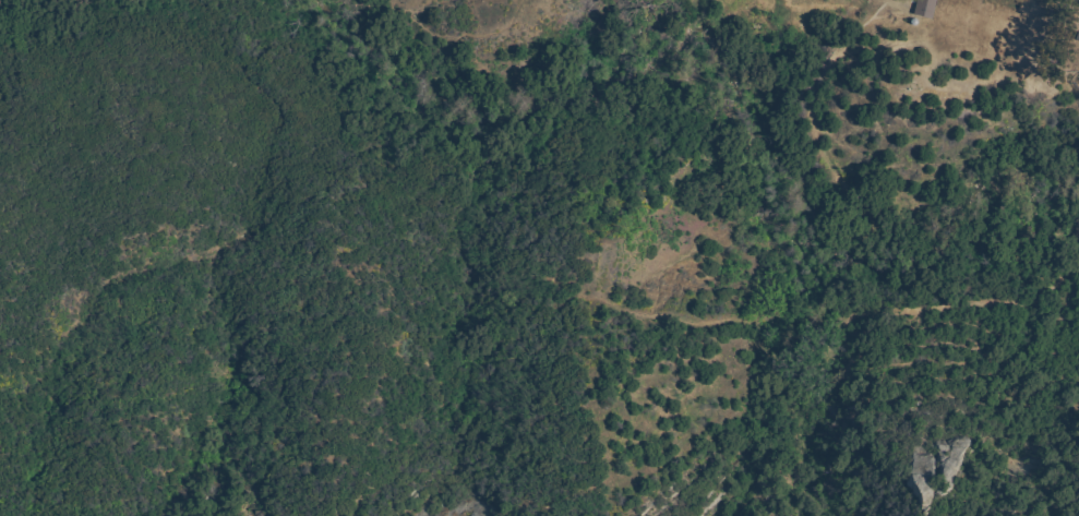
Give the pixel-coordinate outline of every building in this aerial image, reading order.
[(914,15),(918,0),(938,0),(933,20),(914,15)]
